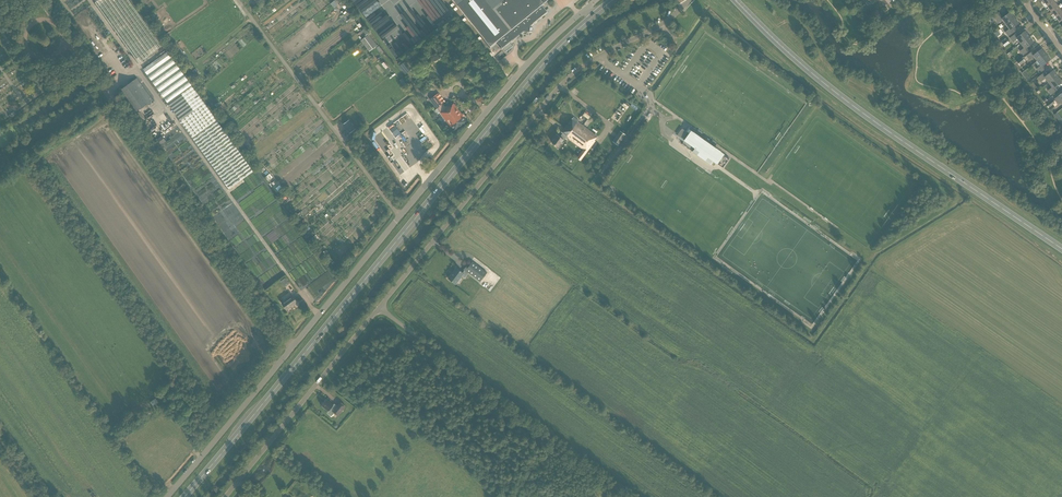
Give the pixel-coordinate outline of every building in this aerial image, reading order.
[(95,2),(139,63),(162,46),(129,0),(98,0),(95,2)] [(490,46),(497,41),(499,43),(497,44),(500,48),(502,46),(502,47),(509,42),(511,44),(514,41),(512,40),(523,31),(532,32),(533,27),(530,25),(533,23),(535,24),(538,22),(536,20),(547,11),(542,4),(547,0),(453,0),(490,46)] [(1058,0),(1054,0),(1046,6),(1048,8),(1049,8),(1051,11),(1058,5),(1055,1),(1057,0),(1057,1),(1058,0)] [(1061,9),(1058,5),(1051,11),(1053,14),(1055,17),(1061,11),(1061,8),(1061,9)] [(1015,17),(1011,12),(1003,17),(999,12),(993,16),(999,23),(1003,20),(1006,24),(1015,17)] [(1019,23),(1015,17),(1006,24),(1010,28),(1006,32),(1009,36),(1017,29),(1015,26),(1019,23)] [(1030,37),(1025,31),(1018,36),(1016,33),(1010,38),(1014,42),(1018,39),(1021,43),(1030,37)] [(369,51),(377,45),(369,35),(361,41),(369,51)] [(1034,42),(1030,37),(1021,43),(1025,47),(1020,51),(1024,55),(1029,50),(1027,48),(1034,42)] [(1047,54),(1042,48),(1035,54),(1032,51),(1027,55),(1030,60),(1034,56),(1038,61),(1047,54)] [(181,93),(194,111),(180,120),(229,189),(253,171),(167,51),(143,69),(168,103),(181,93)] [(1038,61),(1036,63),(1039,67),(1037,68),(1040,72),(1046,68),(1044,65),(1051,59),(1047,54),(1038,61)] [(399,66),(406,74),(411,69),(405,61),(399,66)] [(1058,76),(1053,70),(1047,75),(1044,72),(1038,77),(1042,81),(1046,78),(1050,83),(1058,76)] [(1061,81),(1058,76),(1050,83),(1053,87),(1048,90),(1052,94),(1058,90),(1055,87),(1061,81)] [(137,78),(122,89),(137,111),(153,100),(137,78)] [(168,103),(180,120),(194,111),(181,93),(168,103)] [(443,104),(444,103),(437,94),(430,99),(428,101),(431,104),(433,103),(437,108),(434,111),(437,115),(440,112),(441,112),(440,113),(454,131),(467,121),(464,116),(463,117),(462,115),(462,114),(454,103),(450,106),(450,105),(447,108),(443,104)] [(606,112),(610,115),(613,111),(615,112),(623,98),(616,94),(606,112)] [(1047,105),(1049,107),(1051,109),(1055,106),(1053,104),(1056,102),(1054,99),(1051,101),(1047,105)] [(581,161),(595,141),(594,140),(597,136),(578,122),(579,121),(574,117),(561,133),(563,134),(560,137),(557,135),(552,142),(558,147),(564,139),(566,136),(583,150),(577,158),(581,161)] [(355,128),(349,119),(343,123),(350,132),(355,128)] [(682,129),(677,135),(689,143),(686,147),(705,160),(708,157),(718,164),(724,155),(719,151),(717,154),(714,151),(716,148),(688,128),(686,131),(682,129)] [(626,135),(621,131),(613,142),(619,145),(626,135)] [(157,139),(161,144),(165,141),(162,135),(157,139)] [(466,271),(464,273),(456,268),(448,278),(456,284),(462,276),(465,278),(468,273),(480,282),(487,273),(473,262),(469,266),(468,265),(464,269),(466,271)] [(292,296),(282,303),(287,310),(298,303),(292,296)] [(326,400),(324,402),(322,404),(322,405),(328,411),(328,412),(328,413),(331,416),(332,416),(334,413),(338,416),(346,406),(340,402),(337,406),(334,404),(333,405),(326,400)]
